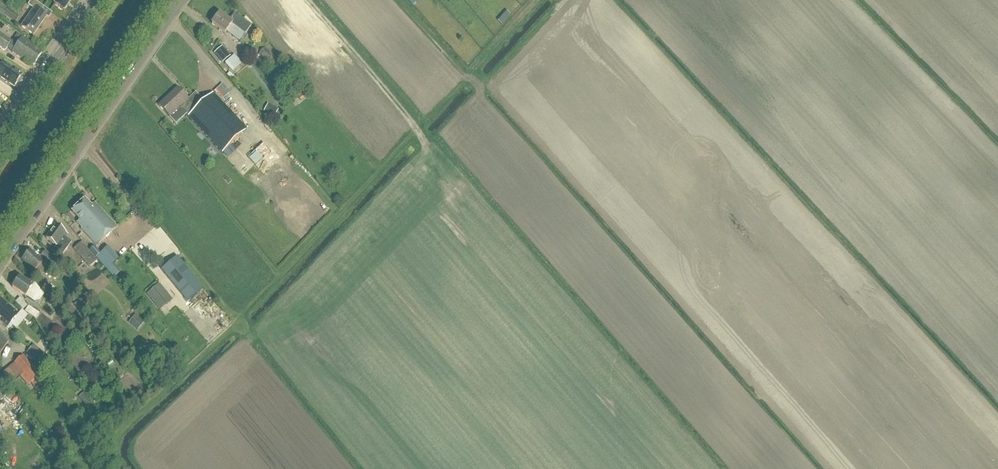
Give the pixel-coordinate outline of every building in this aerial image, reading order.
[(33,37),(47,17),(40,13),(44,8),(32,0),(28,6),(33,10),(21,28),(33,37)] [(58,0),(54,6),(64,13),(72,0),(58,0)] [(15,24),(20,16),(8,9),(3,17),(15,24)] [(251,27),(234,14),(228,22),(219,15),(212,25),(225,34),(232,25),(245,35),(251,27)] [(0,35),(0,49),(5,52),(7,50),(24,62),(25,60),(33,66),(42,54),(35,50),(36,48),(17,35),(11,43),(0,35)] [(222,48),(215,54),(223,64),(230,57),(222,48)] [(266,63),(273,56),(265,48),(258,55),(266,63)] [(0,61),(0,79),(14,88),(22,77),(16,73),(17,72),(4,63),(4,64),(0,61)] [(247,131),(213,94),(196,110),(188,101),(177,89),(158,106),(170,119),(180,109),(222,154),(247,131)] [(213,94),(221,102),(226,98),(218,90),(213,94)] [(264,113),(274,118),(278,111),(268,105),(264,113)] [(246,159),(262,175),(277,160),(261,144),(246,159)] [(85,202),(72,213),(80,222),(78,224),(82,229),(81,230),(96,246),(106,238),(116,228),(95,204),(91,208),(85,202)] [(61,258),(71,243),(65,239),(68,235),(55,226),(46,239),(56,247),(52,252),(61,258)] [(89,269),(97,262),(81,243),(73,250),(89,269)] [(94,247),(89,251),(95,259),(100,254),(94,247)] [(37,258),(31,252),(22,261),(34,273),(39,268),(44,273),(49,268),(56,274),(61,268),(55,262),(46,252),(40,258),(38,257),(37,258)] [(162,272),(187,302),(202,290),(178,259),(162,272)] [(32,287),(19,278),(12,288),(25,298),(29,292),(36,297),(39,291),(34,284),(32,287)] [(172,301),(160,285),(147,295),(160,311),(172,301)] [(0,299),(0,321),(8,328),(19,315),(0,299)] [(36,320),(39,315),(29,308),(25,313),(36,320)] [(137,318),(131,325),(138,331),(144,324),(137,318)] [(0,337),(0,351),(2,352),(9,343),(0,337)] [(37,363),(44,355),(34,346),(27,354),(37,363)] [(35,390),(43,383),(23,357),(13,364),(22,375),(30,384),(35,390)]
